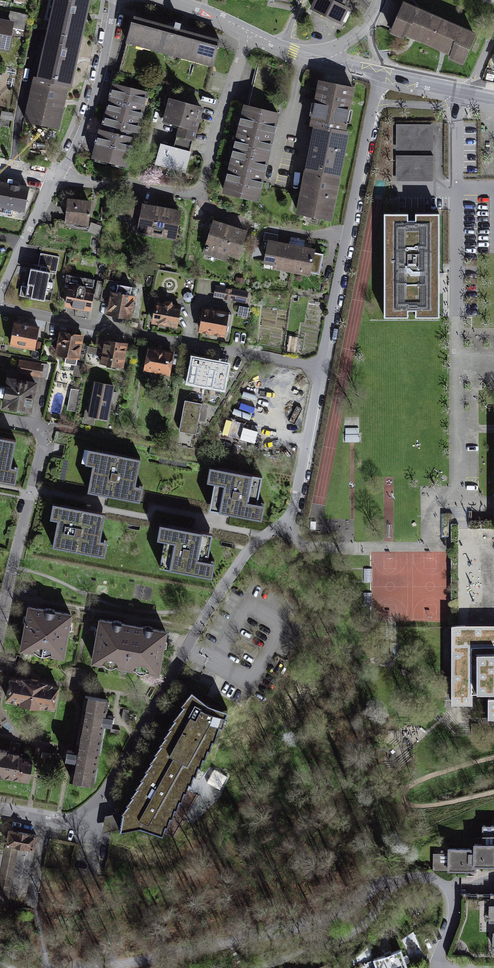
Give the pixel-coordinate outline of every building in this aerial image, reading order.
[(43,37),(81,46),(92,2),(83,0),(52,0),(43,37)] [(313,8),(339,22),(346,8),(341,5),(343,0),(317,0),(313,8)] [(399,6),(388,34),(466,65),(478,36),(464,31),(399,6)] [(223,42),(134,18),(126,47),(215,71),(223,42)] [(0,24),(0,51),(11,54),(17,28),(0,24)] [(43,37),(33,80),(71,90),(81,46),(43,37)] [(257,72),(250,103),(265,106),(272,75),(257,72)] [(33,80),(22,124),(60,133),(71,90),(33,80)] [(356,90),(318,83),(294,212),(332,219),(356,90)] [(151,96),(113,87),(95,163),(134,172),(151,96)] [(200,110),(169,103),(153,168),(184,175),(200,110)] [(279,116),(244,108),(222,195),(257,204),(279,116)] [(433,124),(396,124),(396,181),(433,181),(433,124)] [(0,183),(0,209),(25,214),(30,189),(0,183)] [(92,203),(67,201),(65,225),(90,227),(92,203)] [(183,214),(142,206),(136,234),(178,242),(183,214)] [(408,213),(384,213),(384,317),(408,316),(408,310),(415,310),(415,317),(439,317),(439,283),(439,213),(415,213),(415,220),(408,220),(408,213)] [(250,233),(213,223),(205,253),(242,263),(250,233)] [(316,253),(278,245),(272,272),(311,280),(316,253)] [(51,276),(30,272),(25,300),(46,304),(51,276)] [(97,291),(71,286),(67,306),(93,311),(97,291)] [(215,286),(213,298),(247,302),(249,290),(215,286)] [(139,300),(118,297),(114,321),(135,324),(139,300)] [(182,307),(155,301),(151,323),(178,328),(182,307)] [(232,315),(204,309),(199,333),(227,338),(232,315)] [(43,329),(17,324),(12,348),(38,353),(43,329)] [(84,340),(64,335),(59,359),(80,364),(84,340)] [(128,347),(106,342),(101,364),(124,369),(128,347)] [(174,354),(146,351),(144,372),(172,376),(174,354)] [(45,367),(21,361),(18,374),(41,380),(45,367)] [(212,364),(192,361),(188,387),(207,391),(212,364)] [(231,368),(212,364),(207,391),(227,394),(231,368)] [(37,386),(8,381),(3,409),(32,414),(37,386)] [(114,385),(95,381),(89,415),(108,419),(114,385)] [(79,398),(70,396),(67,411),(86,416),(93,385),(89,384),(88,389),(81,388),(79,398)] [(206,409),(183,405),(178,433),(201,437),(206,409)] [(0,437),(0,480),(8,482),(16,440),(0,437)] [(140,458),(95,450),(88,492),(133,500),(140,458)] [(262,476),(217,467),(210,509),(255,518),(262,476)] [(105,513),(60,505),(52,546),(98,555),(105,513)] [(212,533),(167,525),(159,567),(205,575),(212,533)] [(43,609),(29,607),(21,649),(34,651),(34,647),(51,650),(51,654),(63,656),(68,630),(65,629),(66,623),(69,624),(71,614),(57,612),(54,609),(50,608),(46,608),(43,609)] [(112,622),(100,619),(93,661),(103,663),(103,659),(118,662),(118,666),(133,669),(134,665),(149,667),(149,671),(158,673),(166,631),(154,629),(152,627),(149,626),(146,626),(143,627),(123,624),(121,621),(118,620),(115,620),(112,622)] [(475,624),(464,624),(451,624),(451,704),(463,704),(472,704),(472,693),(476,693),(493,693),(493,624),(475,624)] [(34,681),(12,677),(8,700),(19,702),(19,703),(29,705),(34,681)] [(57,685),(34,681),(29,705),(42,707),(42,706),(53,708),(57,685)] [(128,803),(122,811),(120,829),(140,825),(163,833),(166,824),(168,825),(171,816),(172,816),(175,807),(177,808),(180,799),(182,799),(185,790),(187,791),(189,782),(191,782),(194,774),(196,774),(199,765),(201,765),(203,757),(205,757),(208,748),(210,748),(213,739),(214,740),(220,725),(222,726),(228,710),(209,703),(192,690),(181,703),(183,705),(173,717),(174,718),(168,725),(170,727),(164,734),(165,735),(159,743),(160,744),(154,751),(156,752),(149,760),(151,761),(145,768),(147,769),(140,776),(142,778),(136,784),(137,786),(131,794),(132,795),(126,802),(128,803)] [(105,714),(107,700),(86,696),(78,735),(100,739),(103,724),(111,725),(112,716),(105,714)] [(93,782),(100,739),(78,735),(75,751),(68,750),(66,759),(74,760),(71,778),(93,782)] [(0,750),(0,775),(27,780),(31,761),(19,759),(20,754),(0,750)] [(208,783),(221,789),(227,776),(215,770),(208,783)] [(483,826),(483,850),(447,849),(446,876),(493,877),(493,827),(483,826)] [(5,910),(6,905),(23,908),(36,836),(9,831),(5,855),(0,854),(0,909),(5,910)] [(375,959),(378,967),(413,967),(406,948),(375,959)]
